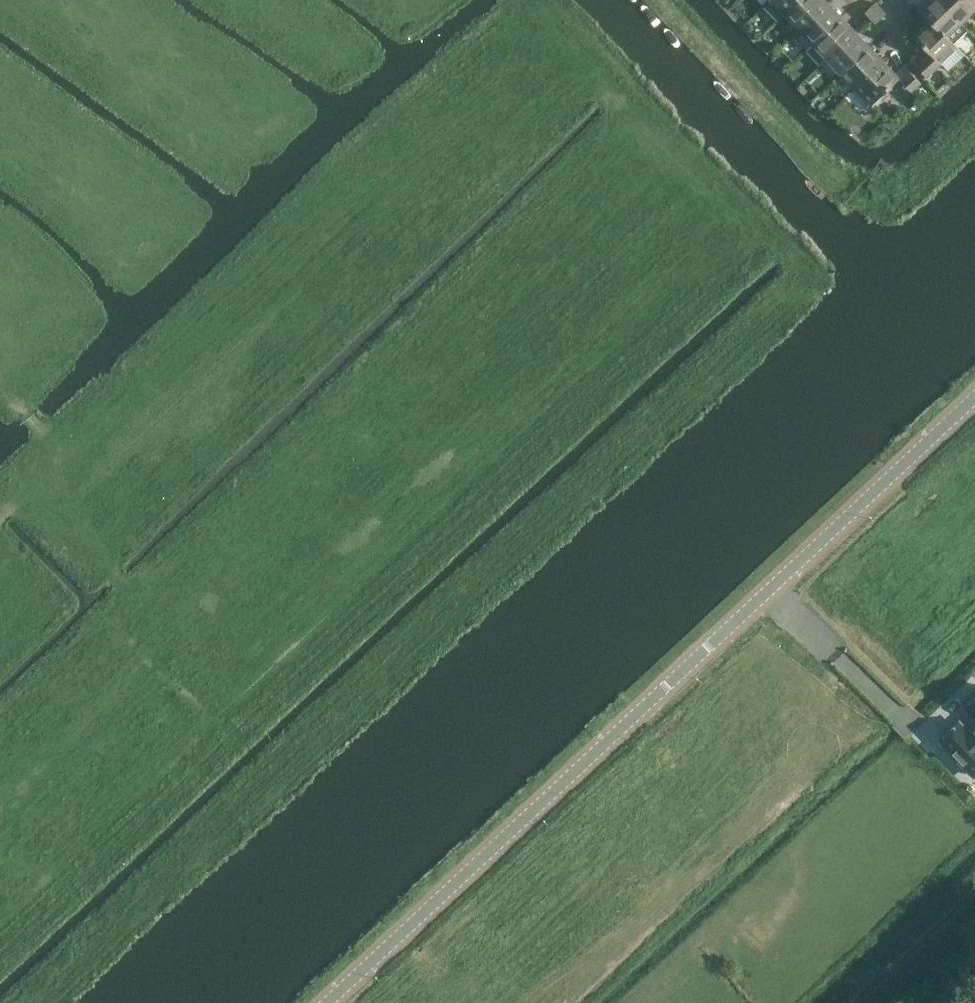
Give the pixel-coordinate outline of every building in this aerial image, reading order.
[(764,5),(777,20),(785,13),(784,13),(798,0),(769,0),(764,5)] [(828,0),(827,0),(798,0),(784,13),(785,13),(798,28),(828,0)] [(828,0),(798,28),(812,43),(842,15),(828,0)] [(954,42),(968,29),(961,22),(960,22),(940,0),(925,0),(917,8),(928,19),(929,18),(945,36),(947,35),(954,42)] [(967,0),(940,0),(960,22),(961,22),(974,8),(967,0)] [(870,17),(880,7),(875,1),(864,11),(870,17)] [(880,7),(870,17),(875,23),(885,13),(880,7)] [(806,48),(816,58),(821,63),(824,61),(826,58),(856,30),(842,15),(817,38),(812,43),(806,48)] [(924,46),(916,54),(932,72),(958,47),(954,42),(947,35),(945,36),(929,18),(928,19),(913,34),(924,46)] [(856,30),(826,58),(840,73),(870,45),(856,30)] [(870,45),(840,73),(854,87),(884,60),(870,45)] [(916,54),(911,60),(927,77),(932,72),(916,54)] [(884,60),(854,87),(868,102),(863,107),(865,109),(898,78),(911,91),(921,82),(905,65),(896,73),(884,60)] [(936,738),(969,772),(974,766),(974,687),(974,686),(954,706),(963,715),(958,720),(955,717),(936,738)]
